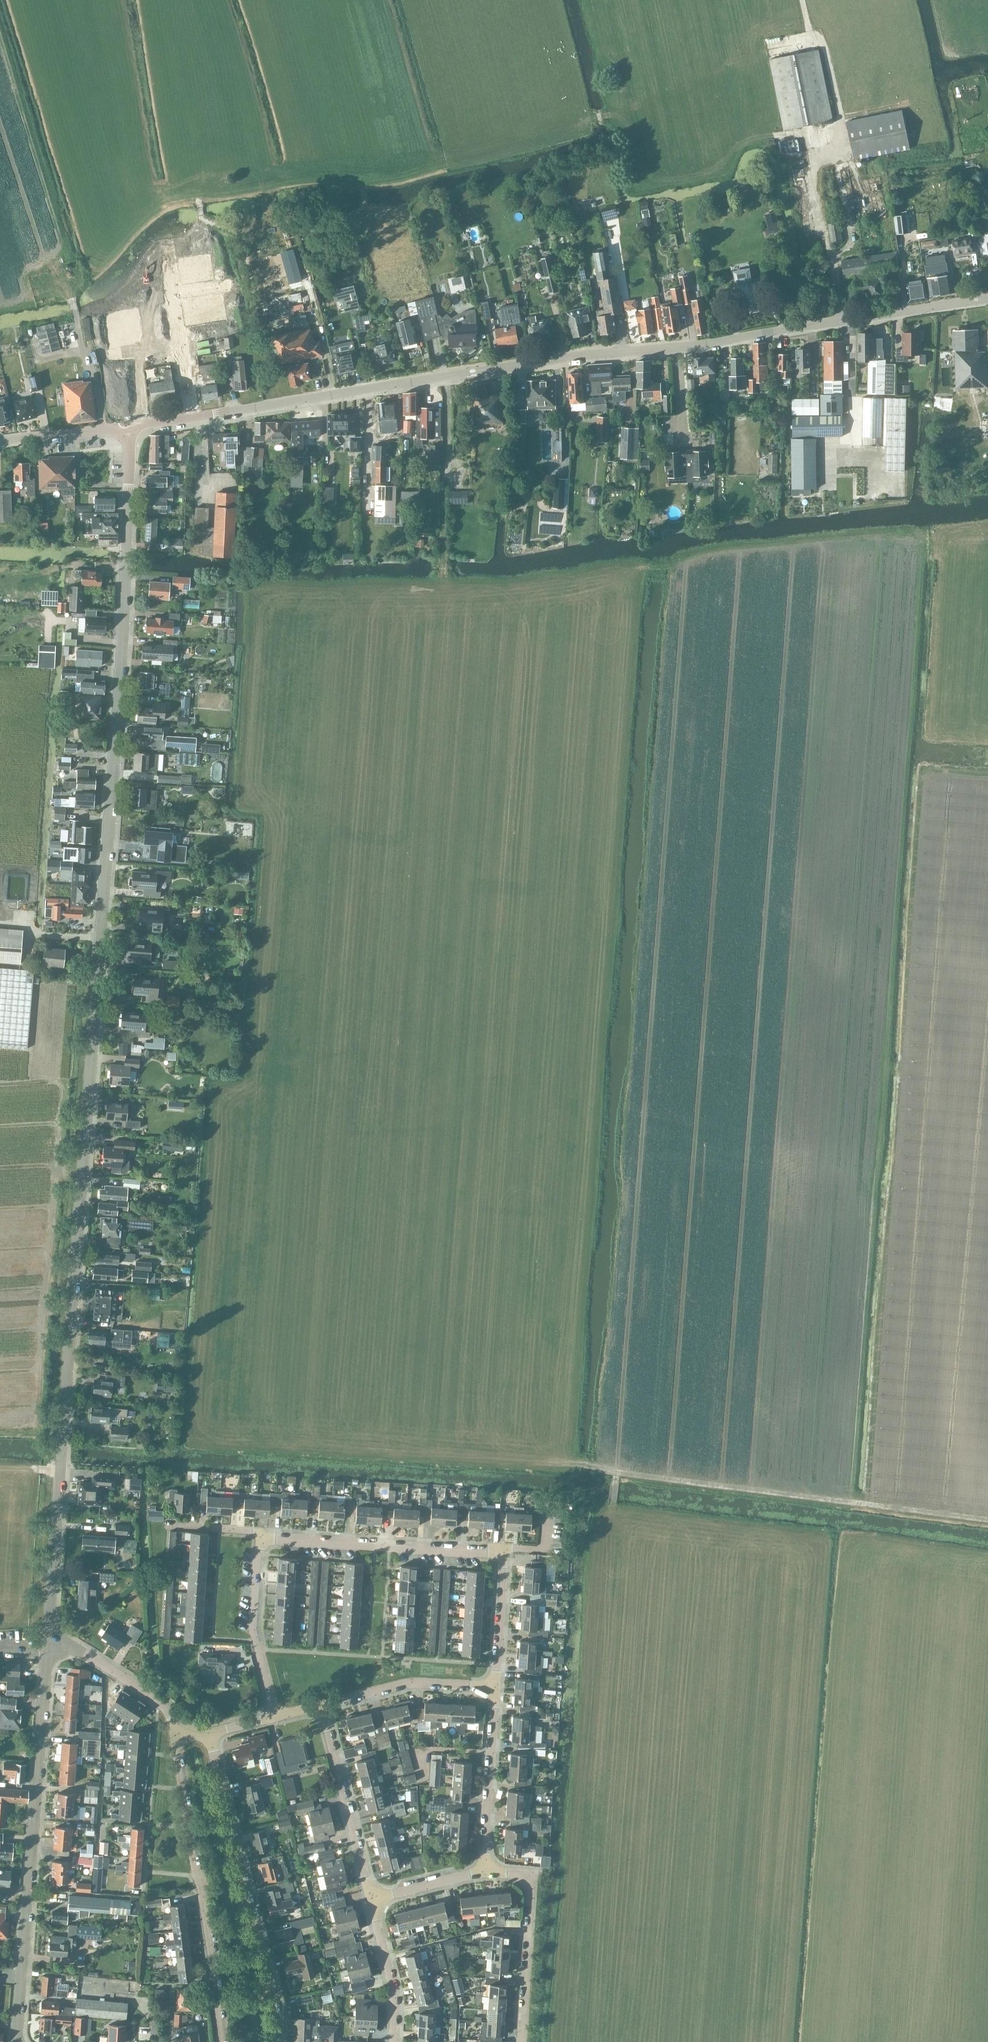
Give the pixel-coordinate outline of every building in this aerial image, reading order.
[(770,60),(784,130),(833,121),(819,50),(770,60)] [(910,149),(903,110),(847,122),(855,160),(910,149)] [(798,161),(788,163),(790,172),(799,170),(798,161)] [(602,209),(604,218),(618,215),(615,206),(602,209)] [(772,227),(766,228),(767,234),(781,231),(777,213),(769,215),(772,227)] [(907,214),(894,216),(897,235),(909,233),(907,214)] [(652,229),(650,218),(643,219),(645,230),(652,229)] [(829,224),(832,244),(842,242),(839,222),(829,224)] [(986,256),(987,236),(978,236),(978,244),(977,244),(976,256),(986,256)] [(971,238),(953,241),(955,253),(972,250),(971,238)] [(930,245),(930,241),(921,242),(922,249),(928,248),(930,245)] [(263,249),(266,267),(281,265),(278,247),(263,249)] [(866,255),(842,260),(845,278),(855,276),(865,274),(865,275),(900,269),(897,250),(876,254),(874,247),(865,249),(866,255)] [(606,251),(594,253),(598,281),(600,280),(605,309),(597,310),(601,335),(617,333),(614,314),(623,313),(618,277),(611,278),(606,251)] [(945,255),(926,257),(927,266),(926,266),(928,278),(930,297),(952,294),(949,275),(948,275),(947,263),(946,263),(945,255)] [(224,256),(218,258),(221,267),(226,266),(224,256)] [(582,256),(572,258),(573,265),(577,264),(578,272),(579,277),(586,276),(585,271),(583,256),(582,256)] [(209,257),(198,258),(201,280),(206,279),(206,278),(212,277),(209,257)] [(550,257),(542,258),(550,294),(558,292),(550,257)] [(198,258),(177,261),(180,281),(195,279),(196,280),(201,280),(198,258)] [(300,289),(291,258),(283,261),(292,292),(300,289)] [(156,264),(142,266),(144,283),(166,280),(164,263),(159,264),(156,264)] [(751,263),(732,267),(736,286),(736,287),(737,286),(738,290),(736,292),(736,296),(739,297),(741,306),(751,305),(751,306),(757,305),(757,303),(766,302),(762,281),(754,282),(751,263)] [(856,282),(855,282),(857,293),(868,291),(869,299),(885,296),(882,278),(866,280),(865,275),(865,274),(855,276),(856,282)] [(483,276),(473,278),(479,301),(488,299),(483,276)] [(688,276),(680,277),(681,281),(684,304),(692,303),(691,300),(692,300),(688,280),(688,276)] [(166,280),(144,283),(146,299),(161,297),(164,297),(164,296),(168,296),(166,280)] [(906,283),(909,302),(928,300),(927,287),(926,287),(925,280),(906,283)] [(513,284),(515,291),(522,289),(520,282),(513,284)] [(354,285),(340,289),(343,303),(346,312),(360,308),(354,285)] [(672,288),(675,305),(683,304),(680,287),(672,288)] [(276,315),(305,309),(303,296),(274,301),(276,315)] [(434,297),(416,301),(426,341),(441,336),(443,336),(444,337),(446,337),(448,338),(449,338),(450,345),(458,345),(458,347),(462,346),(462,348),(464,350),(465,351),(467,352),(469,352),(471,351),(473,349),(473,348),(474,346),(477,345),(476,333),(477,333),(476,309),(475,309),(475,311),(471,311),(467,311),(463,313),(459,315),(455,317),(452,320),(447,315),(441,322),(438,323),(436,315),(438,315),(434,297)] [(216,298),(211,298),(211,300),(213,320),(224,318),(222,298),(216,299),(216,298)] [(692,300),(691,300),(692,303),(697,335),(708,333),(703,298),(692,300)] [(205,299),(200,300),(203,321),(213,320),(211,300),(205,300),(205,299)] [(623,300),(624,311),(636,309),(635,299),(623,300)] [(195,302),(183,303),(186,324),(203,321),(200,300),(194,301),(195,302)] [(408,302),(410,315),(418,313),(416,301),(408,302)] [(489,302),(482,303),(485,321),(492,319),(489,302)] [(671,303),(661,304),(664,329),(667,328),(668,333),(682,330),(679,315),(678,308),(672,309),(672,305),(671,303)] [(525,336),(519,304),(501,307),(504,325),(505,328),(496,329),(499,346),(519,342),(519,337),(525,336)] [(238,306),(232,307),(235,317),(241,315),(238,306)] [(592,321),(589,307),(567,312),(573,338),(589,334),(586,322),(592,321)] [(651,309),(637,311),(638,321),(641,321),(643,334),(654,332),(654,330),(656,329),(663,328),(661,314),(660,307),(651,309)] [(137,311),(122,313),(126,343),(131,342),(133,342),(132,340),(140,339),(137,311)] [(121,314),(107,316),(108,326),(109,334),(111,344),(111,345),(121,343),(121,344),(126,343),(122,313),(121,313),(121,314)] [(365,330),(363,316),(355,318),(358,332),(365,330)] [(528,323),(531,340),(552,336),(549,319),(537,321),(536,316),(527,318),(528,323)] [(397,323),(403,346),(418,342),(413,319),(397,323)] [(54,324),(36,328),(41,353),(59,349),(54,325),(54,324)] [(333,328),(326,329),(334,370),(340,369),(341,373),(359,369),(353,342),(336,345),(333,328)] [(272,336),(271,336),(277,365),(287,363),(288,367),(287,367),(291,386),(300,385),(300,381),(311,379),(308,363),(305,364),(304,359),(322,356),(320,341),(314,342),(313,337),(311,337),(310,329),(272,336)] [(954,331),(955,350),(956,389),(987,388),(987,378),(987,351),(978,352),(977,330),(954,331)] [(859,363),(869,363),(868,393),(895,394),(896,364),(886,363),(886,359),(884,359),(884,350),(883,350),(883,338),(873,338),(872,333),(859,333),(859,362),(859,363)] [(897,361),(904,361),(904,354),(920,354),(920,333),(904,333),(904,349),(897,349),(897,361)] [(219,341),(220,349),(233,347),(232,337),(224,338),(224,340),(219,341)] [(386,338),(376,341),(377,346),(374,347),(376,353),(371,355),(374,367),(398,361),(395,349),(392,349),(390,343),(387,343),(386,338)] [(749,390),(764,389),(764,382),(767,382),(767,342),(754,344),(754,382),(749,383),(749,390)] [(824,342),(824,365),(824,394),(821,394),(821,413),(842,413),(842,395),(841,395),(841,380),(844,380),(844,342),(824,342)] [(796,359),(791,359),(791,368),(803,367),(804,373),(810,373),(810,367),(811,367),(811,350),(805,350),(804,349),(799,349),(798,350),(796,350),(796,359)] [(853,376),(852,353),(844,354),(845,376),(853,376)] [(791,378),(791,376),(791,372),(788,372),(789,355),(779,355),(778,371),(782,371),(782,377),(791,378)] [(234,362),(231,362),(232,365),(233,381),(236,380),(237,390),(246,389),(243,361),(242,356),(233,357),(234,362)] [(734,359),(732,359),(733,365),(733,377),(733,387),(741,387),(741,395),(748,395),(748,383),(747,383),(746,376),(744,377),(744,365),(744,364),(741,364),(741,359),(740,359),(740,357),(738,356),(735,356),(734,357),(734,359)] [(693,377),(703,377),(702,374),(709,374),(709,380),(715,380),(714,360),(700,361),(700,358),(692,359),(693,377)] [(130,359),(122,360),(123,370),(132,369),(130,359)] [(122,360),(113,362),(115,371),(123,370),(122,360)] [(637,365),(637,388),(643,388),(643,398),(652,397),(653,400),(662,399),(661,382),(651,382),(651,361),(637,361),(637,365)] [(613,379),(612,364),(589,366),(591,395),(601,395),(600,381),(612,380),(612,379),(613,379)] [(216,385),(213,365),(199,366),(200,375),(203,375),(204,386),(201,387),(203,402),(218,400),(216,385)] [(167,381),(149,384),(151,402),(175,398),(171,369),(166,370),(167,381)] [(571,373),(570,373),(571,403),(585,403),(584,387),(582,387),(581,373),(577,373),(576,371),(572,372),(571,373)] [(39,375),(30,377),(33,391),(43,388),(39,375)] [(614,376),(613,376),(614,402),(617,402),(617,400),(627,400),(626,389),(632,389),(631,375),(622,375),(622,376),(620,376),(620,375),(614,375),(614,376)] [(527,381),(528,410),(556,409),(555,381),(538,382),(538,380),(527,381)] [(83,381),(63,383),(68,424),(96,420),(91,381),(83,382),(83,381)] [(474,401),(475,426),(504,425),(503,395),(491,395),(489,383),(469,386),(471,401),(474,401)] [(138,386),(126,388),(129,414),(131,414),(133,414),(132,413),(142,412),(143,412),(142,411),(141,403),(142,403),(141,395),(140,395),(139,387),(139,386),(138,386)] [(113,390),(112,390),(112,391),(113,399),(114,407),(115,415),(116,416),(117,416),(126,414),(126,415),(127,414),(129,414),(126,388),(113,390)] [(405,395),(405,416),(419,416),(421,416),(421,410),(421,393),(405,395)] [(10,424),(9,421),(14,420),(8,396),(0,398),(0,426),(10,424)] [(32,397),(13,401),(18,422),(37,417),(32,397)] [(862,445),(886,445),(885,471),(905,471),(907,398),(863,397),(862,445)] [(586,399),(587,412),(607,410),(606,398),(586,399)] [(792,399),(792,415),(819,415),(819,399),(792,399)] [(380,403),(378,403),(379,415),(380,420),(381,433),(384,433),(396,432),(399,432),(397,419),(396,402),(387,403),(386,403),(384,401),(381,401),(380,403)] [(526,423),(526,409),(516,409),(516,423),(526,423)] [(419,416),(419,440),(435,440),(435,410),(421,410),(421,416),(419,416)] [(355,414),(328,415),(329,435),(351,435),(351,452),(362,452),(362,437),(355,437),(355,414)] [(793,436),(792,436),(792,438),(792,450),(816,450),(816,436),(843,436),(843,415),(793,416),(793,436)] [(598,416),(596,441),(608,442),(610,417),(598,416)] [(292,422),(290,423),(291,456),(291,468),(303,468),(303,456),(303,438),(320,436),(318,420),(292,422)] [(265,422),(255,422),(255,441),(265,441),(271,441),(271,442),(272,442),(272,443),(273,443),(274,444),(275,444),(276,443),(277,443),(277,442),(278,442),(278,441),(290,441),(290,422),(266,422),(265,422)] [(622,428),(621,459),(638,459),(639,429),(622,428)] [(220,434),(213,435),(214,449),(220,449),(221,466),(228,466),(239,465),(238,448),(239,448),(238,434),(220,434)] [(170,435),(151,435),(151,463),(162,463),(162,457),(170,457),(170,435)] [(442,460),(442,445),(431,445),(431,460),(442,460)] [(243,446),(241,472),(248,473),(249,466),(263,467),(264,453),(258,453),(258,447),(250,447),(243,446)] [(373,463),(375,463),(374,483),(377,483),(387,484),(388,484),(389,461),(387,461),(387,446),(373,446),(373,460),(373,463)] [(668,460),(666,460),(666,471),(669,471),(669,477),(682,477),(682,476),(687,475),(687,450),(680,451),(681,452),(675,452),(674,452),(668,452),(668,460)] [(693,450),(687,450),(687,475),(693,475),(694,475),(695,482),(701,481),(701,476),(707,476),(707,469),(709,469),(709,458),(706,458),(706,451),(693,451),(693,450)] [(40,460),(41,490),(62,489),(62,496),(74,495),(74,488),(75,488),(75,456),(49,457),(49,460),(40,460)] [(17,463),(14,463),(15,480),(22,480),(22,486),(27,486),(28,495),(35,495),(35,478),(29,478),(29,463),(21,463),(20,462),(18,462),(17,463)] [(468,481),(466,467),(459,468),(461,482),(468,481)] [(879,472),(879,487),(874,488),(874,496),(888,495),(888,471),(879,472)] [(161,475),(153,475),(153,478),(148,478),(148,487),(174,487),(174,477),(171,477),(171,472),(162,472),(161,475)] [(556,478),(554,508),(567,509),(569,479),(556,478)] [(483,482),(482,497),(494,498),(494,483),(483,482)] [(377,485),(376,485),(376,516),(396,517),(397,486),(387,486),(387,484),(377,483),(377,485)] [(854,496),(865,495),(865,486),(853,487),(854,496)] [(12,521),(11,489),(0,490),(0,521),(12,521)] [(148,496),(147,511),(167,512),(168,503),(173,504),(174,493),(162,492),(161,497),(148,496)] [(195,507),(194,546),(203,547),(203,553),(203,555),(210,555),(233,556),(236,495),(236,493),(216,492),(215,519),(215,527),(212,527),(208,527),(209,508),(195,507)] [(95,499),(95,503),(96,504),(96,511),(115,511),(115,497),(102,497),(96,497),(96,498),(95,499)] [(117,534),(117,513),(82,512),(82,533),(98,533),(98,545),(116,545),(116,533),(117,534)] [(564,517),(556,517),(555,529),(564,529),(564,517)] [(146,518),(145,543),(156,544),(156,543),(159,544),(160,532),(157,531),(157,518),(146,518)] [(419,556),(421,538),(415,537),(412,555),(419,556)] [(168,550),(183,551),(184,539),(169,538),(168,550)] [(71,585),(70,610),(82,611),(83,594),(86,594),(86,585),(89,585),(90,586),(97,587),(99,585),(101,585),(101,584),(102,582),(102,579),(101,578),(101,572),(96,572),(96,570),(82,570),(75,569),(75,576),(81,577),(81,586),(71,585)] [(170,582),(150,581),(149,597),(168,598),(169,587),(189,588),(190,578),(174,577),(173,583),(170,582)] [(86,617),(85,631),(105,632),(106,617),(96,617),(97,610),(86,609),(85,617),(86,617)] [(146,626),(145,629),(147,630),(147,632),(156,633),(157,635),(162,635),(163,633),(164,633),(172,633),(173,626),(179,626),(180,613),(169,613),(168,618),(156,617),(156,619),(148,618),(147,625),(146,626)] [(62,631),(62,644),(76,644),(76,638),(70,638),(71,631),(62,631)] [(143,644),(142,658),(172,660),(172,651),(176,652),(177,641),(164,640),(163,645),(143,644)] [(77,654),(76,660),(76,665),(90,666),(90,665),(101,666),(102,659),(103,659),(104,658),(104,654),(103,653),(102,653),(102,652),(77,650),(77,654)] [(36,667),(48,668),(48,659),(36,659),(36,667)] [(77,669),(76,682),(80,682),(80,692),(103,694),(104,681),(93,680),(94,671),(77,669)] [(140,687),(157,688),(157,695),(169,696),(170,690),(163,689),(164,682),(156,682),(156,673),(141,672),(140,687)] [(67,709),(75,710),(76,693),(69,693),(67,709)] [(101,703),(102,695),(77,694),(76,718),(101,720),(102,703),(101,703)] [(138,722),(156,723),(156,719),(164,720),(165,703),(153,703),(153,708),(139,707),(138,722)] [(188,726),(189,716),(181,716),(177,716),(177,725),(188,726)] [(161,727),(162,725),(146,724),(146,727),(137,726),(137,737),(163,739),(163,727),(161,727)] [(166,736),(166,746),(180,747),(180,751),(196,752),(196,741),(187,740),(187,737),(166,736)] [(135,752),(134,770),(134,768),(157,770),(157,764),(162,765),(163,754),(135,752)] [(177,763),(200,765),(201,754),(178,752),(177,763)] [(88,777),(89,770),(78,769),(77,781),(64,780),(63,787),(94,789),(95,778),(88,777)] [(158,782),(181,783),(181,776),(158,775),(158,782)] [(181,776),(181,783),(191,784),(192,775),(182,775),(181,776)] [(135,789),(134,804),(144,805),(143,808),(156,809),(157,791),(135,789)] [(63,799),(62,805),(93,807),(94,793),(78,792),(78,798),(71,797),(71,800),(63,799)] [(54,806),(53,818),(65,819),(66,807),(54,806)] [(92,827),(81,826),(81,821),(72,820),(71,842),(91,843),(92,827)] [(145,830),(144,843),(150,843),(150,844),(151,844),(151,848),(149,847),(148,849),(149,849),(149,853),(151,853),(150,857),(149,857),(149,859),(158,859),(158,860),(185,862),(187,846),(171,844),(172,833),(170,833),(170,828),(150,826),(149,831),(145,830)] [(64,847),(63,861),(73,861),(90,862),(91,848),(64,847)] [(192,858),(191,866),(203,867),(204,858),(192,858)] [(60,871),(60,879),(65,879),(72,880),(72,884),(89,885),(89,881),(90,869),(72,868),(73,861),(63,861),(61,861),(60,871)] [(132,871),(132,877),(130,877),(129,878),(128,883),(130,885),(131,885),(131,887),(144,888),(143,895),(159,896),(159,888),(155,888),(155,879),(161,879),(162,881),(167,881),(169,880),(170,871),(156,870),(156,873),(132,871)] [(70,902),(70,905),(83,906),(84,906),(84,903),(87,903),(88,886),(72,885),(70,902)] [(48,898),(48,905),(53,905),(52,919),(61,919),(68,921),(69,917),(82,918),(83,907),(68,906),(68,899),(48,898)] [(137,915),(137,920),(138,922),(139,922),(139,923),(152,924),(152,925),(152,931),(167,932),(169,909),(140,907),(140,914),(138,914),(137,915)] [(20,963),(23,930),(0,928),(0,962),(20,963)] [(236,929),(236,939),(245,939),(245,930),(236,929)] [(128,957),(140,958),(139,966),(156,967),(157,959),(152,959),(153,944),(129,942),(128,957)] [(43,965),(55,967),(55,965),(63,966),(65,950),(44,948),(43,965)] [(163,960),(162,968),(178,969),(178,961),(163,960)] [(27,1049),(34,970),(0,967),(0,1046),(27,1049)] [(147,995),(147,1002),(163,1003),(164,995),(159,994),(160,980),(137,978),(136,994),(147,995)] [(232,979),(228,981),(229,985),(233,987),(237,985),(236,981),(232,979)] [(121,1020),(120,1026),(122,1026),(122,1028),(134,1028),(134,1036),(151,1037),(152,1029),(152,1025),(149,1023),(147,1023),(148,1014),(123,1012),(123,1020),(121,1020)] [(145,1042),(145,1048),(164,1049),(165,1038),(154,1037),(153,1043),(145,1042)] [(120,1042),(119,1054),(126,1054),(127,1050),(127,1047),(127,1043),(120,1042)] [(110,1084),(130,1086),(131,1067),(140,1068),(141,1059),(126,1058),(126,1065),(111,1064),(110,1084)] [(142,1121),(130,1121),(131,1105),(109,1103),(107,1119),(127,1120),(126,1128),(141,1129),(142,1121)] [(103,1165),(113,1166),(112,1172),(126,1173),(129,1170),(130,1162),(127,1158),(122,1158),(123,1150),(134,1151),(135,1141),(115,1139),(114,1147),(105,1146),(104,1159),(103,1165)] [(100,1189),(100,1197),(127,1200),(128,1187),(139,1188),(140,1180),(124,1178),(123,1187),(105,1185),(105,1189),(100,1189)] [(99,1203),(98,1214),(117,1215),(118,1209),(127,1210),(128,1202),(118,1201),(118,1204),(99,1203)] [(101,1220),(100,1227),(103,1228),(102,1236),(106,1237),(106,1246),(121,1248),(121,1243),(123,1243),(125,1242),(128,1239),(126,1237),(127,1232),(129,1230),(131,1230),(132,1231),(139,1232),(142,1229),(153,1230),(153,1220),(149,1220),(133,1219),(101,1216),(101,1220)] [(95,1251),(95,1262),(118,1264),(119,1260),(133,1261),(135,1258),(135,1253),(119,1252),(119,1253),(95,1251)] [(135,1270),(151,1271),(152,1262),(136,1261),(135,1270)] [(117,1269),(93,1268),(92,1279),(116,1280),(122,1280),(123,1271),(117,1271),(117,1269)] [(132,1280),(148,1282),(148,1272),(132,1271),(132,1280)] [(94,1318),(94,1319),(95,1319),(113,1320),(114,1320),(116,1291),(116,1290),(115,1290),(97,1289),(96,1289),(96,1290),(95,1299),(95,1309),(94,1318)] [(143,1320),(154,1322),(156,1311),(145,1309),(143,1320)] [(89,1332),(88,1344),(94,1344),(93,1354),(104,1355),(105,1345),(125,1347),(125,1341),(131,1342),(132,1330),(112,1329),(112,1334),(89,1332)] [(119,1365),(118,1375),(134,1376),(135,1366),(119,1365)] [(93,1388),(92,1391),(94,1393),(93,1394),(111,1396),(112,1385),(124,1386),(125,1376),(107,1375),(106,1381),(95,1380),(94,1387),(93,1388)] [(164,1380),(164,1391),(176,1392),(176,1381),(164,1380)] [(90,1414),(90,1419),(92,1419),(91,1421),(118,1423),(119,1409),(111,1409),(111,1407),(102,1406),(102,1408),(92,1407),(92,1414),(90,1414)] [(110,1439),(127,1440),(128,1428),(111,1426),(110,1439)] [(81,1482),(80,1482),(80,1483),(79,1502),(79,1503),(81,1503),(83,1505),(90,1506),(92,1504),(100,1504),(100,1505),(101,1505),(101,1504),(102,1487),(115,1488),(115,1477),(93,1476),(93,1483),(81,1482)] [(140,1490),(141,1479),(137,1479),(132,1478),(131,1478),(130,1479),(126,1479),(125,1488),(130,1489),(140,1490)] [(314,1497),(313,1509),(319,1509),(318,1516),(326,1517),(326,1519),(331,1519),(332,1495),(328,1495),(320,1495),(320,1486),(314,1485),(313,1497),(314,1497)] [(202,1488),(201,1504),(207,1504),(206,1512),(214,1513),(214,1515),(219,1515),(220,1491),(216,1491),(216,1497),(208,1496),(208,1488),(202,1488)] [(171,1499),(177,1499),(176,1510),(190,1511),(191,1493),(178,1493),(178,1489),(171,1489),(171,1499)] [(220,1491),(219,1515),(224,1515),(224,1513),(232,1514),(232,1507),(238,1507),(239,1499),(239,1492),(233,1491),(233,1498),(224,1498),(225,1491),(220,1491)] [(276,1494),(276,1506),(282,1506),(281,1517),(286,1518),(287,1516),(294,1517),(295,1493),(291,1492),(290,1499),(282,1498),(282,1494),(276,1494)] [(239,1499),(238,1507),(244,1508),(244,1515),(251,1515),(251,1517),(256,1517),(258,1493),(253,1493),(253,1499),(239,1499)] [(258,1493),(256,1517),(261,1518),(261,1516),(269,1516),(270,1505),(276,1506),(276,1494),(270,1493),(270,1501),(262,1500),(262,1494),(258,1493)] [(295,1493),(294,1517),(299,1517),(299,1515),(306,1516),(307,1509),(313,1509),(314,1497),(313,1497),(308,1497),(307,1500),(299,1499),(300,1493),(295,1493)] [(332,1495),(331,1519),(336,1519),(336,1517),(344,1518),(344,1511),(350,1511),(351,1499),(351,1496),(345,1496),(345,1502),(337,1502),(337,1495),(335,1495),(333,1495),(332,1495)] [(350,1511),(350,1515),(356,1516),(356,1522),(363,1522),(363,1524),(368,1525),(370,1501),(365,1500),(353,1500),(351,1499),(350,1511)] [(426,1504),(425,1515),(431,1516),(431,1524),(438,1524),(438,1526),(443,1526),(445,1502),(440,1502),(440,1509),(432,1508),(432,1500),(426,1500),(426,1504)] [(370,1501),(368,1525),(373,1525),(373,1523),(381,1523),(381,1516),(388,1516),(388,1508),(389,1502),(382,1501),(382,1508),(374,1507),(374,1501),(370,1501)] [(445,1502),(443,1526),(448,1527),(448,1525),(456,1525),(456,1519),(462,1520),(463,1503),(445,1502)] [(394,1508),(393,1524),(401,1525),(401,1527),(405,1527),(406,1527),(407,1503),(403,1503),(402,1509),(394,1508)] [(407,1503),(406,1527),(411,1527),(411,1525),(418,1526),(420,1510),(411,1510),(412,1503),(407,1503)] [(463,1503),(462,1520),(468,1520),(468,1526),(476,1526),(476,1528),(481,1529),(482,1505),(463,1503)] [(482,1505),(481,1529),(485,1529),(486,1527),(493,1528),(494,1520),(500,1520),(500,1512),(500,1509),(495,1508),(495,1512),(486,1511),(487,1505),(482,1505)] [(500,1512),(500,1520),(506,1521),(505,1529),(513,1529),(513,1531),(518,1531),(519,1507),(515,1507),(515,1513),(506,1513),(500,1512)] [(519,1507),(518,1531),(523,1532),(523,1530),(531,1530),(531,1524),(538,1524),(539,1515),(531,1515),(531,1514),(524,1514),(524,1508),(519,1507)] [(165,1511),(156,1510),(151,1510),(150,1519),(164,1520),(165,1511)] [(83,1549),(115,1551),(115,1544),(119,1544),(120,1534),(129,1534),(130,1526),(115,1525),(115,1537),(84,1535),(83,1549)] [(191,1532),(190,1544),(208,1545),(209,1533),(191,1532)] [(123,1552),(136,1553),(137,1540),(125,1539),(123,1552)] [(190,1544),(189,1556),(207,1558),(208,1545),(190,1544)] [(189,1556),(188,1568),(206,1570),(207,1558),(189,1556)] [(279,1558),(278,1570),(295,1571),(295,1565),(302,1566),(302,1559),(296,1559),(279,1558)] [(522,1574),(522,1579),(546,1580),(548,1562),(531,1561),(531,1567),(525,1566),(524,1574),(522,1574)] [(346,1562),(345,1574),(362,1575),(362,1563),(346,1562)] [(400,1566),(400,1578),(417,1579),(418,1567),(400,1566)] [(188,1568),(188,1581),(206,1582),(206,1570),(188,1568)] [(278,1570),(277,1582),(294,1583),(295,1577),(301,1577),(301,1572),(295,1571),(278,1570)] [(467,1570),(466,1582),(483,1583),(484,1571),(467,1570)] [(102,1582),(116,1583),(116,1574),(102,1573),(102,1582)] [(345,1574),(344,1586),(361,1587),(362,1575),(345,1574)] [(400,1578),(399,1590),(416,1591),(417,1579),(400,1578)] [(522,1579),(522,1584),(524,1584),(523,1592),(531,1592),(530,1598),(545,1599),(546,1593),(546,1580),(522,1579)] [(78,1608),(95,1610),(98,1582),(81,1580),(78,1608)] [(188,1581),(187,1593),(205,1594),(206,1582),(188,1581)] [(277,1582),(276,1594),(294,1595),(294,1583),(277,1582)] [(466,1582),(466,1594),(483,1595),(483,1583),(466,1582)] [(344,1586),(343,1598),(360,1599),(361,1587),(344,1586)] [(399,1590),(398,1602),(415,1603),(416,1597),(420,1597),(421,1591),(416,1591),(399,1590)] [(187,1593),(186,1605),(204,1606),(205,1594),(187,1593)] [(276,1594),(276,1606),(293,1607),(293,1601),(299,1601),(299,1595),(294,1595),(276,1594)] [(466,1594),(465,1606),(482,1607),(483,1595),(466,1594)] [(343,1598),(343,1610),(359,1612),(360,1599),(343,1598)] [(520,1611),(520,1616),(544,1618),(545,1612),(538,1611),(539,1605),(546,1606),(557,1606),(557,1600),(545,1599),(530,1598),(530,1604),(522,1604),(522,1611),(520,1611)] [(398,1602),(397,1614),(415,1615),(415,1603),(398,1602)] [(186,1605),(185,1617),(203,1618),(204,1606),(186,1605)] [(276,1606),(275,1618),(292,1619),(293,1607),(276,1606)] [(465,1606),(464,1618),(481,1620),(482,1607),(465,1606)] [(343,1610),(342,1623),(359,1624),(359,1612),(343,1610)] [(397,1614),(397,1626),(414,1627),(414,1620),(418,1620),(418,1615),(415,1615),(397,1614)] [(520,1616),(519,1621),(521,1622),(521,1629),(528,1630),(528,1636),(541,1636),(548,1637),(548,1631),(543,1630),(544,1618),(520,1616)] [(185,1617),(184,1629),(202,1630),(203,1618),(185,1617)] [(275,1618),(274,1630),(297,1632),(298,1620),(292,1619),(275,1618)] [(464,1618),(463,1631),(480,1632),(481,1620),(464,1618)] [(127,1634),(110,1623),(102,1637),(108,1641),(108,1642),(119,1649),(126,1639),(135,1644),(144,1630),(134,1624),(127,1634)] [(342,1623),(341,1635),(358,1636),(359,1624),(342,1623)] [(397,1626),(396,1638),(413,1639),(414,1627),(397,1626)] [(184,1641),(195,1642),(202,1642),(202,1630),(184,1629),(183,1641),(184,1641)] [(274,1630),(273,1642),(291,1643),(291,1637),(296,1637),(297,1632),(274,1630)] [(463,1631),(462,1643),(480,1644),(480,1632),(463,1631)] [(341,1635),(340,1647),(345,1647),(357,1648),(358,1636),(341,1635)] [(518,1649),(517,1654),(542,1655),(552,1656),(553,1651),(536,1650),(536,1642),(541,1643),(541,1636),(528,1636),(528,1642),(520,1641),(519,1649),(518,1649)] [(396,1638),(395,1650),(400,1650),(412,1651),(413,1639),(396,1638)] [(462,1643),(462,1655),(466,1655),(479,1656),(480,1644),(462,1643)] [(200,1653),(200,1665),(217,1666),(216,1685),(231,1686),(231,1685),(237,1686),(237,1675),(232,1674),(233,1655),(200,1653)] [(517,1654),(517,1659),(519,1659),(518,1666),(524,1667),(524,1673),(526,1673),(540,1674),(541,1674),(542,1661),(542,1655),(517,1654)] [(7,1694),(24,1695),(25,1682),(20,1682),(21,1664),(6,1663),(6,1676),(1,1675),(1,1681),(7,1682),(7,1694)] [(67,1674),(66,1688),(79,1689),(80,1677),(90,1678),(90,1672),(87,1669),(72,1668),(72,1674),(67,1674)] [(516,1678),(515,1691),(542,1693),(542,1687),(539,1687),(532,1686),(533,1680),(540,1680),(540,1674),(526,1673),(525,1679),(516,1678)] [(66,1688),(65,1703),(78,1704),(79,1689),(66,1688)] [(110,1709),(106,1715),(110,1718),(113,1714),(112,1713),(114,1711),(122,1716),(133,1699),(129,1696),(130,1694),(123,1690),(121,1691),(110,1708),(110,1709)] [(515,1691),(514,1704),(520,1704),(520,1710),(535,1711),(535,1705),(531,1705),(531,1697),(544,1697),(544,1693),(542,1693),(515,1691)] [(21,1729),(23,1709),(15,1709),(16,1698),(1,1697),(1,1696),(0,1696),(0,1727),(21,1729)] [(139,1700),(138,1701),(134,1699),(123,1716),(131,1721),(129,1723),(129,1728),(134,1729),(135,1724),(146,1706),(145,1706),(147,1704),(139,1700)] [(399,1706),(395,1707),(399,1724),(411,1721),(411,1723),(418,1722),(417,1709),(411,1709),(409,1700),(398,1703),(399,1706)] [(425,1708),(417,1709),(418,1722),(424,1722),(424,1719),(431,1719),(430,1727),(432,1727),(436,1728),(436,1726),(438,1703),(425,1702),(425,1708)] [(65,1703),(64,1717),(83,1719),(89,1719),(89,1713),(83,1713),(83,1712),(77,1711),(78,1704),(65,1703)] [(438,1703),(436,1726),(440,1727),(442,1727),(442,1720),(449,1721),(450,1704),(438,1703)] [(450,1704),(449,1721),(456,1721),(455,1727),(456,1728),(456,1734),(461,1734),(463,1705),(450,1704)] [(463,1705),(461,1734),(464,1734),(465,1728),(467,1728),(467,1722),(474,1722),(475,1705),(463,1705)] [(395,1707),(382,1710),(386,1727),(399,1724),(395,1707)] [(513,1716),(512,1729),(536,1730),(541,1731),(542,1727),(542,1726),(533,1726),(534,1718),(537,1718),(538,1711),(535,1711),(520,1710),(519,1716),(513,1716)] [(370,1713),(358,1716),(363,1738),(368,1737),(367,1732),(374,1730),(370,1713)] [(359,1740),(363,1738),(358,1716),(353,1717),(352,1715),(351,1714),(347,1715),(346,1717),(347,1718),(346,1719),(350,1735),(357,1734),(359,1740)] [(64,1717),(63,1732),(75,1732),(76,1725),(82,1726),(82,1724),(83,1719),(64,1717)] [(386,1727),(380,1728),(385,1748),(391,1746),(388,1732),(386,1727)] [(380,1728),(374,1730),(376,1735),(379,1749),(385,1748),(380,1728)] [(512,1729),(511,1741),(518,1742),(517,1747),(536,1749),(546,1749),(546,1743),(541,1743),(535,1742),(536,1730),(512,1729)] [(120,1730),(120,1735),(125,1736),(125,1735),(128,1735),(127,1745),(148,1746),(148,1741),(150,1741),(151,1733),(149,1733),(149,1732),(133,1731),(128,1730),(128,1731),(120,1730)] [(79,1731),(78,1738),(99,1740),(100,1733),(79,1731)] [(242,1748),(233,1750),(238,1767),(246,1765),(245,1760),(254,1758),(252,1751),(267,1747),(264,1734),(248,1738),(249,1743),(241,1745),(242,1748)] [(282,1755),(277,1756),(281,1774),(298,1770),(297,1763),(307,1761),(301,1736),(279,1742),(282,1755)] [(63,1742),(61,1763),(77,1764),(77,1756),(83,1757),(100,1758),(101,1740),(85,1739),(84,1746),(78,1745),(78,1744),(63,1742)] [(119,1744),(118,1749),(124,1749),(127,1749),(126,1759),(146,1760),(147,1755),(149,1755),(150,1746),(148,1746),(127,1745),(119,1744)] [(359,1749),(354,1750),(355,1756),(360,1754),(367,1753),(366,1747),(359,1749)] [(510,1753),(509,1766),(532,1768),(539,1768),(539,1763),(534,1763),(534,1755),(535,1755),(536,1749),(517,1747),(517,1754),(510,1753)] [(367,1753),(360,1754),(362,1760),(373,1757),(373,1755),(377,1754),(376,1751),(367,1753)] [(274,1757),(265,1759),(268,1774),(278,1771),(274,1757)] [(362,1760),(356,1762),(360,1774),(390,1766),(389,1761),(389,1762),(375,1765),(373,1757),(362,1760)] [(399,1757),(388,1760),(389,1761),(389,1762),(389,1761),(390,1766),(401,1763),(400,1757),(399,1757)] [(117,1767),(117,1772),(125,1772),(145,1774),(147,1774),(148,1765),(146,1765),(146,1760),(126,1759),(125,1768),(123,1768),(123,1767),(117,1767)] [(431,1760),(430,1773),(441,1773),(441,1761),(431,1760)] [(455,1761),(454,1774),(470,1775),(471,1763),(455,1761)] [(10,1781),(25,1782),(26,1764),(5,1762),(4,1773),(10,1773),(10,1781)] [(59,1783),(75,1784),(77,1764),(61,1763),(59,1783)] [(390,1766),(360,1774),(363,1786),(380,1782),(379,1782),(378,1775),(392,1771),(390,1766)] [(509,1766),(509,1779),(514,1779),(514,1785),(531,1786),(531,1780),(532,1780),(532,1768),(509,1766)] [(116,1780),(116,1785),(124,1786),(144,1788),(144,1787),(146,1788),(147,1779),(145,1779),(145,1774),(125,1772),(124,1782),(121,1782),(121,1781),(116,1780)] [(403,1777),(405,1784),(416,1781),(415,1773),(403,1777)] [(430,1780),(429,1785),(440,1786),(441,1773),(430,1773),(430,1780)] [(271,1774),(259,1776),(261,1783),(272,1781),(271,1774)] [(454,1774),(453,1787),(470,1788),(470,1775),(454,1774)] [(293,1777),(283,1779),(287,1799),(297,1796),(293,1777)] [(88,1788),(99,1789),(100,1782),(88,1781),(88,1788)] [(228,1782),(229,1790),(238,1788),(237,1781),(228,1782)] [(380,1782),(363,1786),(366,1798),(383,1794),(380,1782)] [(258,1784),(243,1787),(249,1813),(256,1811),(257,1815),(265,1813),(264,1809),(265,1809),(258,1784)] [(508,1790),(507,1803),(524,1804),(525,1792),(532,1792),(544,1793),(544,1787),(531,1786),(514,1785),(514,1791),(508,1790)] [(433,1801),(433,1804),(462,1806),(463,1800),(469,1800),(470,1788),(453,1787),(452,1796),(451,1796),(449,1798),(449,1799),(434,1798),(433,1801)] [(5,1828),(8,1801),(28,1803),(29,1790),(28,1790),(0,1788),(0,1827),(5,1828)] [(97,1790),(86,1789),(85,1801),(96,1802),(97,1790)] [(113,1790),(113,1795),(118,1795),(121,1795),(120,1804),(141,1806),(141,1801),(143,1801),(144,1793),(142,1792),(122,1790),(122,1791),(113,1790)] [(59,1793),(58,1803),(74,1805),(74,1804),(74,1800),(80,1801),(80,1796),(74,1795),(75,1794),(59,1793)] [(383,1794),(366,1798),(369,1810),(376,1809),(378,1814),(393,1811),(405,1808),(403,1801),(391,1804),(388,1793),(383,1794)] [(312,1799),(297,1803),(300,1814),(308,1812),(311,1824),(332,1819),(328,1807),(322,1808),(315,1810),(314,1805),(312,1799)] [(74,1805),(58,1803),(57,1814),(73,1815),(72,1818),(79,1819),(80,1805),(74,1804),(74,1805)] [(507,1803),(506,1816),(512,1816),(511,1822),(529,1823),(541,1824),(542,1818),(530,1817),(524,1817),(524,1805),(524,1804),(507,1803)] [(111,1813),(111,1818),(119,1818),(119,1819),(140,1820),(142,1820),(143,1811),(141,1811),(141,1806),(120,1804),(120,1814),(117,1814),(117,1813),(111,1813)] [(431,1804),(431,1810),(445,1811),(444,1824),(467,1825),(468,1812),(462,1812),(462,1806),(433,1804),(431,1804)] [(405,1808),(393,1811),(395,1817),(406,1814),(405,1808)] [(388,1818),(371,1822),(375,1834),(392,1830),(388,1818)] [(290,1819),(278,1822),(280,1830),(292,1827),(290,1819)] [(332,1819),(311,1824),(314,1837),(335,1832),(332,1819)] [(505,1828),(505,1840),(528,1842),(528,1837),(522,1837),(522,1829),(529,1829),(529,1823),(511,1822),(511,1828),(505,1828)] [(86,1835),(94,1835),(95,1824),(83,1824),(82,1830),(86,1830),(86,1835)] [(444,1824),(443,1836),(450,1836),(466,1838),(467,1825),(444,1824)] [(56,1827),(55,1838),(72,1839),(72,1835),(77,1835),(77,1829),(72,1829),(72,1828),(56,1827)] [(119,1841),(143,1843),(144,1828),(132,1827),(132,1832),(119,1831),(119,1841)] [(392,1830),(375,1834),(378,1847),(395,1842),(393,1836),(399,1834),(399,1833),(404,1832),(403,1827),(397,1829),(392,1830)] [(266,1830),(252,1833),(255,1844),(253,1845),(256,1853),(271,1849),(266,1830)] [(3,1833),(0,1833),(0,1858),(12,1859),(13,1843),(2,1843),(3,1833)] [(450,1836),(449,1849),(466,1850),(466,1838),(450,1836)] [(72,1839),(55,1838),(54,1849),(70,1850),(70,1849),(76,1850),(76,1843),(71,1843),(72,1839)] [(130,1856),(142,1857),(143,1843),(119,1841),(115,1840),(114,1846),(117,1846),(125,1847),(124,1849),(130,1849),(130,1856)] [(505,1840),(504,1853),(521,1854),(521,1847),(527,1847),(528,1842),(505,1840)] [(395,1842),(378,1847),(381,1859),(398,1855),(403,1853),(409,1852),(408,1847),(402,1849),(402,1848),(396,1849),(395,1842)] [(323,1843),(304,1848),(305,1855),(318,1852),(325,1850),(323,1843)] [(325,1850),(318,1852),(324,1875),(344,1870),(341,1858),(335,1860),(332,1848),(325,1850)] [(80,1856),(92,1857),(93,1850),(81,1849),(80,1856)] [(259,1872),(258,1874),(259,1878),(261,1880),(263,1879),(263,1880),(268,1879),(268,1882),(283,1878),(281,1867),(285,1866),(282,1852),(272,1854),(273,1860),(259,1864),(261,1872),(259,1872)] [(398,1855),(381,1859),(384,1871),(401,1867),(399,1859),(404,1858),(403,1853),(398,1855)] [(94,1867),(102,1868),(102,1855),(95,1855),(94,1867)] [(421,1855),(409,1858),(412,1871),(424,1868),(421,1855)] [(74,1856),(73,1863),(75,1863),(81,1864),(91,1865),(93,1865),(94,1858),(92,1858),(82,1857),(74,1856)] [(129,1871),(141,1872),(142,1857),(130,1856),(129,1862),(123,1861),(123,1865),(117,1864),(117,1870),(124,1871),(124,1870),(129,1871)] [(69,1863),(70,1862),(54,1860),(54,1862),(52,1862),(51,1863),(50,1866),(52,1868),(53,1868),(53,1872),(69,1873),(69,1869),(75,1870),(75,1863),(73,1863),(69,1863)] [(328,1893),(322,1894),(324,1901),(337,1897),(334,1886),(347,1883),(344,1870),(324,1875),(328,1893)] [(10,1886),(10,1884),(11,1883),(11,1880),(11,1879),(11,1872),(0,1871),(0,1885),(10,1886)] [(140,1886),(141,1872),(129,1871),(128,1885),(140,1886)] [(52,1883),(67,1884),(68,1884),(74,1884),(75,1878),(69,1877),(69,1873),(53,1872),(52,1883)] [(279,1888),(265,1892),(267,1898),(268,1898),(269,1902),(268,1902),(268,1903),(269,1903),(272,1916),(294,1911),(290,1891),(294,1890),(292,1880),(278,1883),(279,1888)] [(78,1883),(77,1891),(91,1892),(92,1884),(78,1883)] [(510,1892),(497,1893),(501,1926),(505,1925),(503,1910),(518,1908),(517,1898),(511,1899),(510,1892)] [(497,1893),(485,1894),(487,1911),(495,1911),(496,1926),(501,1926),(497,1893)] [(485,1894),(472,1896),(474,1913),(475,1918),(475,1925),(480,1925),(479,1912),(487,1911),(485,1894)] [(112,1914),(128,1916),(129,1915),(130,1915),(131,1901),(68,1895),(68,1910),(80,1911),(80,1910),(82,1911),(98,1913),(98,1912),(112,1913),(112,1914)] [(474,1913),(472,1896),(460,1897),(462,1914),(474,1913)] [(337,1897),(324,1901),(325,1907),(332,1905),(336,1922),(356,1917),(353,1905),(340,1908),(337,1897)] [(431,1904),(435,1921),(447,1918),(448,1922),(455,1920),(452,1907),(445,1909),(443,1901),(431,1904)] [(172,1915),(164,1916),(165,1919),(187,1917),(186,1912),(187,1911),(188,1910),(187,1905),(186,1905),(185,1905),(185,1904),(171,1906),(172,1915)] [(423,1924),(435,1921),(431,1904),(419,1907),(423,1924)] [(411,1927),(423,1924),(419,1907),(407,1910),(411,1927)] [(80,1911),(68,1910),(67,1913),(52,1911),(51,1922),(68,1924),(68,1916),(80,1918),(80,1911)] [(403,1949),(415,1946),(412,1932),(411,1927),(407,1910),(395,1913),(397,1921),(390,1923),(392,1932),(406,1928),(409,1939),(401,1941),(403,1949)] [(7,1937),(8,1921),(4,1921),(5,1914),(0,1913),(0,1937),(7,1937)] [(291,1927),(275,1931),(278,1942),(293,1938),(295,1944),(303,1942),(300,1928),(315,1924),(313,1916),(290,1922),(291,1927)] [(187,1917),(165,1919),(165,1923),(173,1922),(174,1931),(188,1929),(187,1917)] [(340,1937),(325,1940),(328,1949),(335,1947),(349,1943),(354,1942),(352,1934),(351,1934),(350,1932),(359,1930),(356,1917),(336,1922),(340,1937)] [(145,1931),(152,1931),(151,1921),(144,1922),(145,1931)] [(78,1924),(76,1938),(101,1940),(103,1927),(78,1924)] [(480,1940),(480,1946),(486,1946),(492,1946),(509,1948),(510,1935),(503,1935),(503,1929),(494,1928),(488,1930),(488,1935),(492,1936),(492,1940),(480,1940)] [(188,1929),(174,1931),(175,1939),(167,1940),(167,1945),(190,1942),(188,1929)] [(412,1932),(415,1946),(420,1944),(417,1931),(412,1932)] [(52,1936),(50,1955),(67,1956),(68,1949),(76,1950),(77,1938),(69,1937),(69,1938),(65,1938),(65,1937),(52,1936)] [(190,1942),(167,1945),(168,1949),(176,1948),(177,1956),(191,1955),(190,1942)] [(349,1943),(335,1947),(338,1959),(345,1957),(348,1969),(368,1964),(365,1952),(352,1955),(349,1943)] [(453,1945),(444,1945),(447,1956),(452,1957),(453,1945)] [(486,1946),(485,1959),(491,1959),(508,1960),(509,1948),(492,1946),(486,1946)] [(436,1952),(438,1960),(445,1959),(443,1951),(436,1952)] [(300,1959),(285,1963),(288,1975),(303,1971),(304,1978),(315,1975),(309,1952),(299,1954),(300,1959)] [(408,1968),(424,1964),(431,1962),(429,1958),(423,1959),(421,1952),(405,1956),(408,1968)] [(191,1955),(177,1956),(178,1965),(171,1966),(171,1970),(193,1967),(191,1955)] [(445,1959),(438,1960),(440,1969),(447,1967),(445,1959)] [(508,1960),(491,1959),(490,1972),(486,1972),(486,1977),(500,1978),(500,1972),(507,1973),(508,1960)] [(368,1964),(348,1969),(354,1992),(367,1989),(364,1979),(371,1977),(368,1964)] [(424,1964),(408,1968),(412,1980),(428,1976),(433,1975),(432,1969),(426,1971),(424,1964)] [(106,1977),(106,1967),(97,1966),(96,1977),(106,1977)] [(193,1967),(171,1970),(172,1974),(180,1973),(181,1982),(194,1980),(193,1967)] [(442,1976),(445,1985),(451,1983),(449,1975),(442,1976)] [(43,1976),(41,1994),(56,1995),(58,1978),(43,1976)] [(428,1976),(412,1980),(415,1993),(431,1989),(428,1976)] [(500,1978),(486,1977),(485,1984),(489,1984),(489,1997),(506,1998),(507,1985),(499,1985),(500,1978)] [(451,1983),(445,1985),(447,1993),(453,1991),(451,1983)] [(455,1987),(457,1994),(464,1992),(462,1985),(455,1987)] [(426,2003),(427,2008),(439,2006),(436,1994),(432,1995),(431,1989),(415,1993),(418,2005),(426,2003)] [(178,2010),(191,2010),(192,1991),(179,1990),(178,2010)] [(330,1993),(319,1993),(320,2003),(330,2002),(330,1993)] [(357,1993),(355,2016),(376,2017),(377,2004),(363,2003),(364,1994),(357,1993)] [(506,1998),(489,1997),(488,2009),(505,2010),(506,1998)] [(75,2014),(126,2019),(127,2003),(77,1998),(75,2014)] [(43,2001),(42,2012),(75,2016),(76,2007),(59,2006),(59,2002),(43,2001)] [(418,2025),(435,2026),(440,2026),(441,2014),(441,2006),(439,2006),(427,2008),(427,2013),(419,2012),(418,2025)] [(505,2010),(488,2009),(487,2021),(504,2023),(505,2010)] [(41,2017),(40,2030),(50,2031),(50,2033),(53,2034),(54,2032),(55,2032),(56,2030),(57,2020),(65,2021),(65,2025),(71,2026),(72,2016),(45,2013),(45,2018),(41,2017)] [(176,2015),(176,2027),(184,2027),(184,2015),(176,2015)] [(355,2016),(354,2029),(375,2030),(376,2017),(355,2016)] [(87,2018),(76,2017),(75,2034),(86,2034),(87,2018)] [(338,2040),(338,2025),(319,2024),(319,2020),(296,2019),(295,2033),(296,2033),(296,2041),(319,2041),(319,2035),(330,2036),(329,2041),(338,2041),(338,2040)] [(479,2033),(479,2040),(480,2040),(480,2039),(496,2041),(496,2035),(503,2035),(504,2023),(487,2021),(482,2021),(482,2026),(481,2026),(481,2033),(479,2033)] [(124,2036),(126,2036),(127,2026),(109,2024),(108,2041),(124,2041),(124,2036)] [(183,2041),(199,2041),(197,2025),(187,2026),(188,2035),(182,2035),(183,2041)] [(418,2025),(418,2038),(434,2038),(439,2039),(439,2033),(435,2033),(435,2026),(418,2025)]
